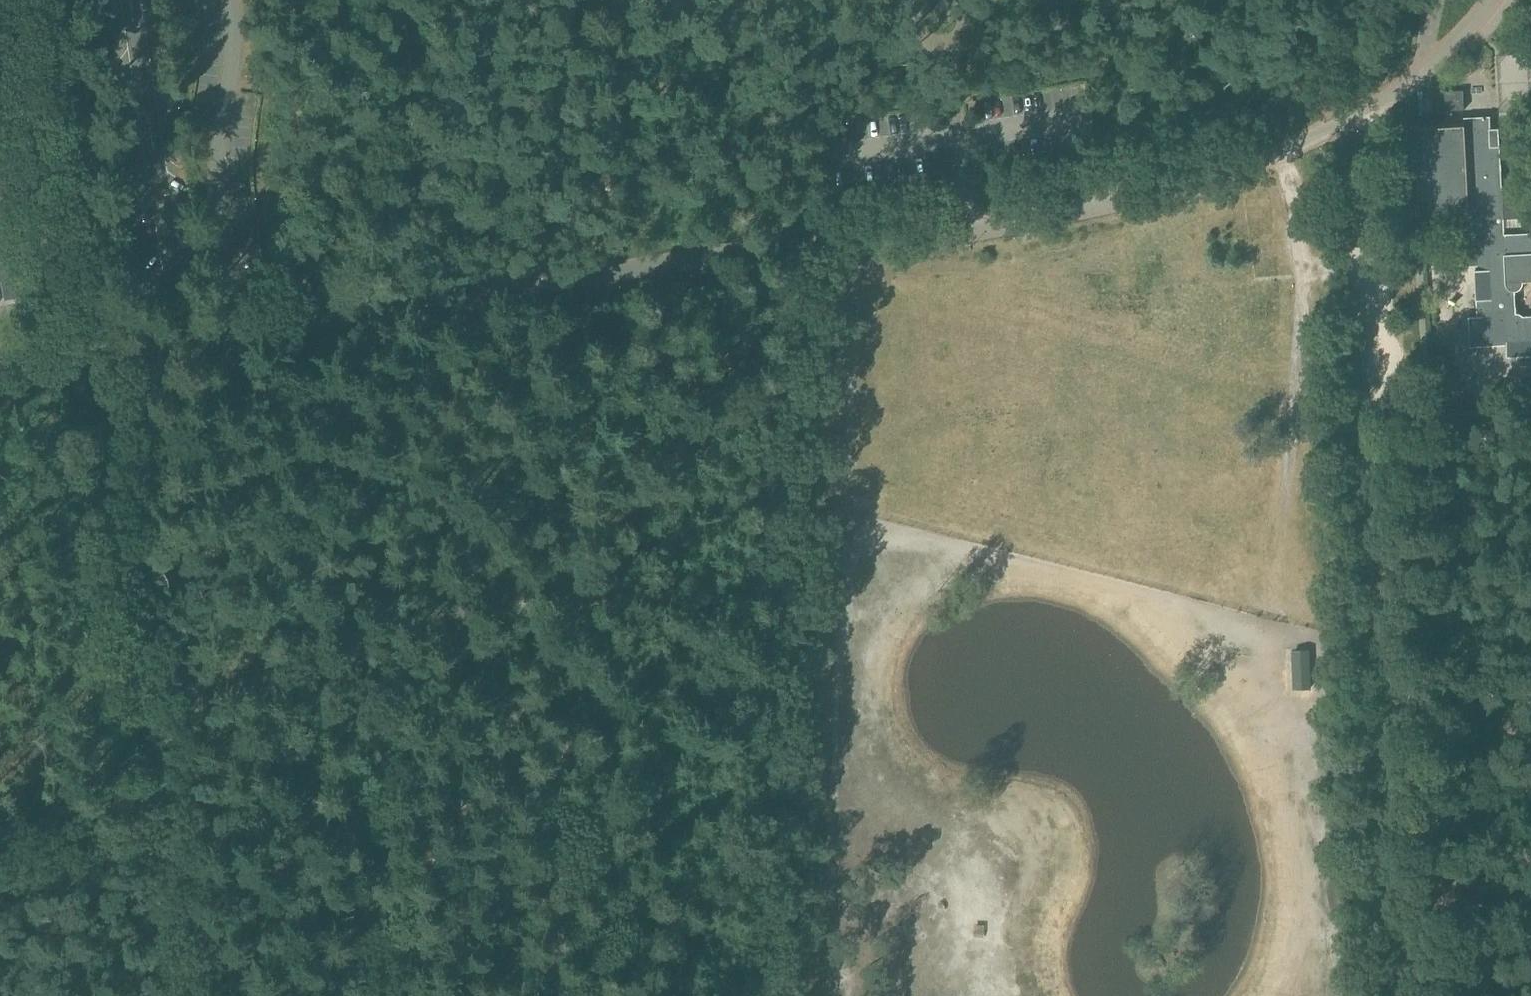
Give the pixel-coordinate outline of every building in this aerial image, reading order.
[(1465,91),(1446,92),(1446,111),(1466,111),(1465,91)] [(1463,267),(1476,267),(1478,317),(1470,318),(1471,347),(1507,345),(1507,357),(1530,356),(1530,317),(1525,317),(1523,316),(1521,315),(1520,314),(1518,314),(1517,293),(1520,292),(1521,291),(1523,290),(1524,288),(1525,287),(1525,284),(1530,284),(1530,233),(1505,235),(1504,219),(1530,218),(1530,193),(1503,195),(1500,142),(1492,143),(1491,121),(1469,122),(1470,131),(1421,133),(1425,210),(1464,209),(1465,237),(1462,237),(1463,267)] [(1310,652),(1293,652),(1294,675),(1311,675),(1310,652)]
